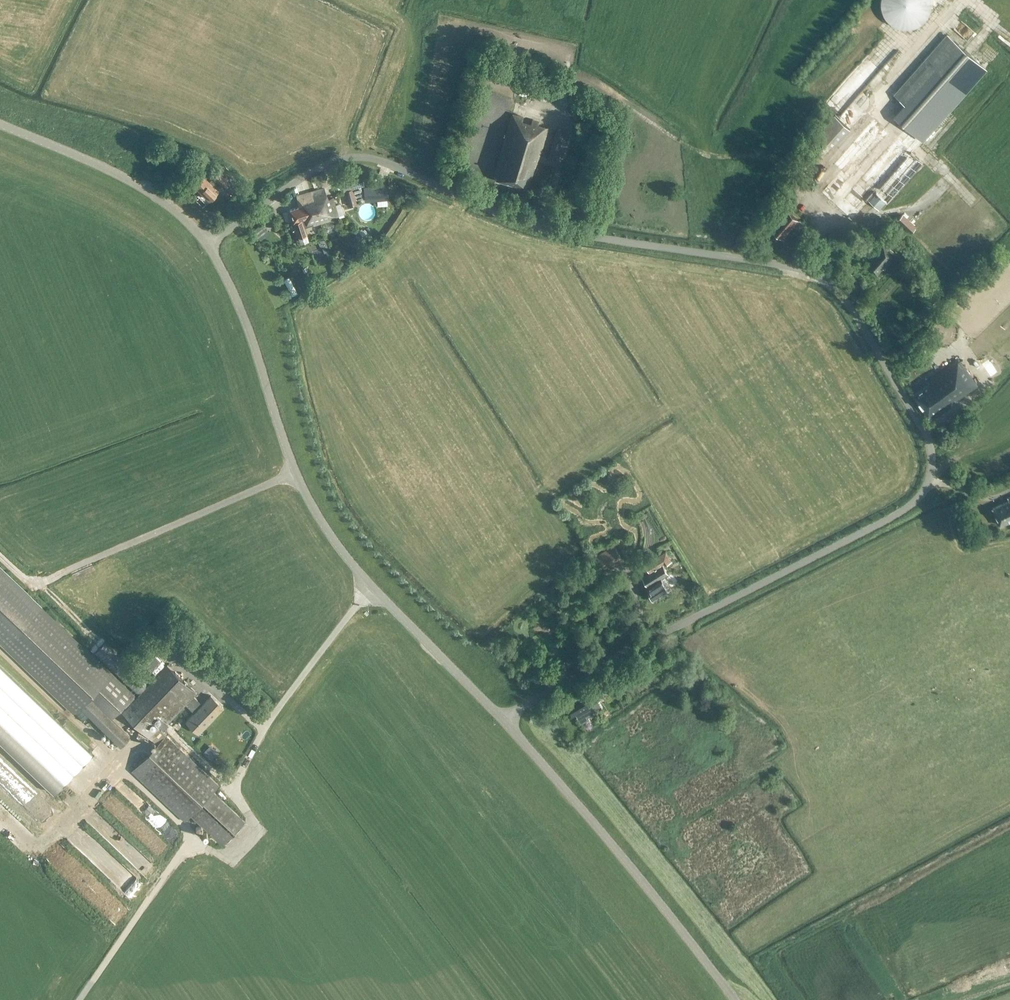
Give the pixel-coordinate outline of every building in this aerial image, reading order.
[(898,27),(905,28),(912,27),(918,24),(923,20),(927,14),(929,7),(930,0),(879,0),(879,6),(881,13),(885,19),(891,24),(898,27)] [(894,95),(904,103),(883,127),(873,119),(834,164),(840,169),(820,191),(851,219),(868,200),(878,209),(921,160),(901,143),(911,131),(921,139),(963,92),(985,67),(947,35),(894,95)] [(521,85),(517,93),(531,100),(534,92),(521,85)] [(539,96),(549,98),(550,88),(540,87),(539,96)] [(842,95),(843,117),(863,115),(862,94),(842,95)] [(535,167),(547,126),(537,123),(538,121),(512,113),(494,176),(496,177),(496,179),(526,187),(529,179),(530,180),(534,167),(535,167)] [(822,136),(810,148),(822,160),(850,129),(836,116),(819,133),(822,136)] [(565,131),(556,129),(548,157),(557,159),(565,131)] [(164,150),(171,154),(174,149),(166,145),(164,150)] [(209,166),(203,160),(200,164),(205,170),(209,166)] [(190,180),(199,189),(208,180),(200,171),(190,180)] [(199,189),(208,199),(218,190),(215,187),(219,184),(221,185),(226,181),(217,172),(208,180),(199,189)] [(343,178),(341,179),(344,190),(348,204),(357,201),(357,200),(364,198),(361,186),(360,185),(364,184),(361,173),(353,176),(343,178)] [(387,197),(385,183),(362,186),(364,200),(387,197)] [(323,187),(310,191),(320,222),(338,216),(331,196),(327,197),(323,187)] [(289,209),(298,237),(300,243),(308,240),(306,234),(304,227),(320,222),(310,191),(296,196),(299,206),(289,209)] [(786,210),(773,225),(784,235),(797,219),(786,210)] [(358,231),(350,239),(356,246),(365,238),(358,231)] [(882,243),(879,241),(874,247),(877,249),(870,258),(872,259),(867,266),(876,274),(882,268),(884,269),(896,255),(882,243)] [(924,304),(915,315),(919,319),(929,308),(924,304)] [(928,382),(912,394),(929,417),(976,384),(957,357),(926,380),(928,382)] [(992,507),(1000,524),(1009,520),(1009,496),(1007,497),(1009,500),(992,507)] [(601,570),(621,558),(614,546),(594,558),(601,570)] [(662,565),(661,564),(663,563),(664,565),(672,560),(666,550),(643,563),(648,571),(649,571),(649,572),(642,576),(648,586),(647,587),(649,591),(648,591),(648,594),(650,598),(653,598),(653,599),(669,589),(662,578),(668,574),(662,564),(662,565)] [(135,698),(0,570),(0,641),(69,707),(77,716),(82,720),(88,714),(119,745),(129,735),(111,717),(123,704),(126,707),(122,711),(156,744),(132,770),(184,820),(190,814),(222,845),(244,822),(212,791),(218,785),(161,730),(185,704),(194,712),(186,721),(198,733),(223,707),(210,695),(202,704),(193,695),(197,692),(167,664),(158,656),(148,667),(157,675),(135,698)] [(697,586),(691,589),(695,597),(701,594),(697,586)] [(658,652),(664,661),(672,657),(666,647),(658,652)] [(53,792),(91,751),(0,664),(0,741),(53,792)] [(615,676),(610,681),(618,689),(623,683),(615,676)] [(573,702),(565,707),(571,716),(575,714),(578,718),(584,714),(583,712),(599,702),(597,698),(599,697),(597,695),(601,693),(597,685),(578,697),(577,696),(571,699),(573,702)] [(129,798),(169,836),(174,831),(134,793),(129,798)] [(87,816),(132,863),(141,855),(96,808),(87,816)] [(156,852),(164,843),(151,831),(143,840),(156,852)]
